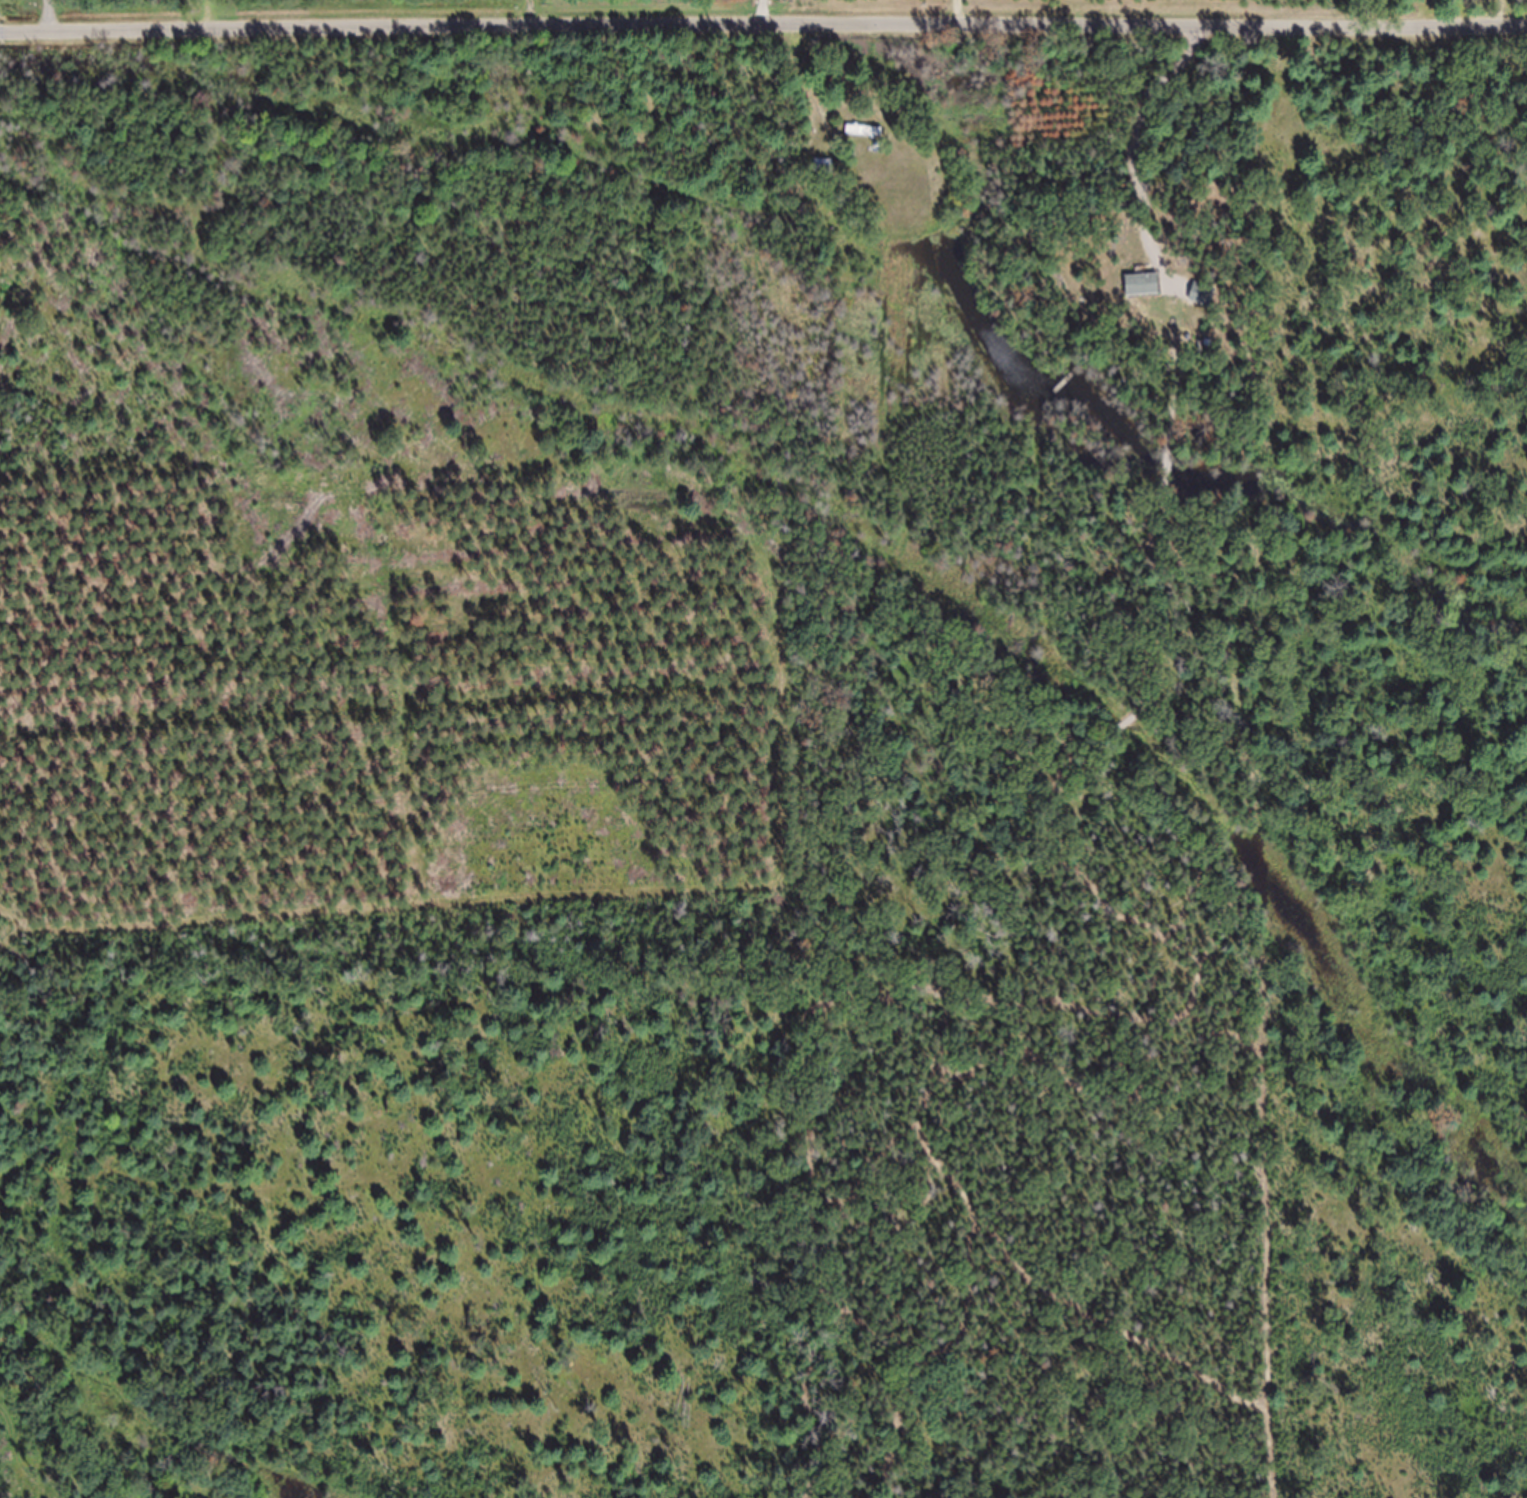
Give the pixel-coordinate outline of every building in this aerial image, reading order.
[(848,147),(883,147),(883,137),(848,137),(848,147)] [(1160,305),(1160,284),(1126,284),(1127,305),(1160,305)] [(1217,297),(1195,292),(1191,311),(1213,315),(1217,297)]
